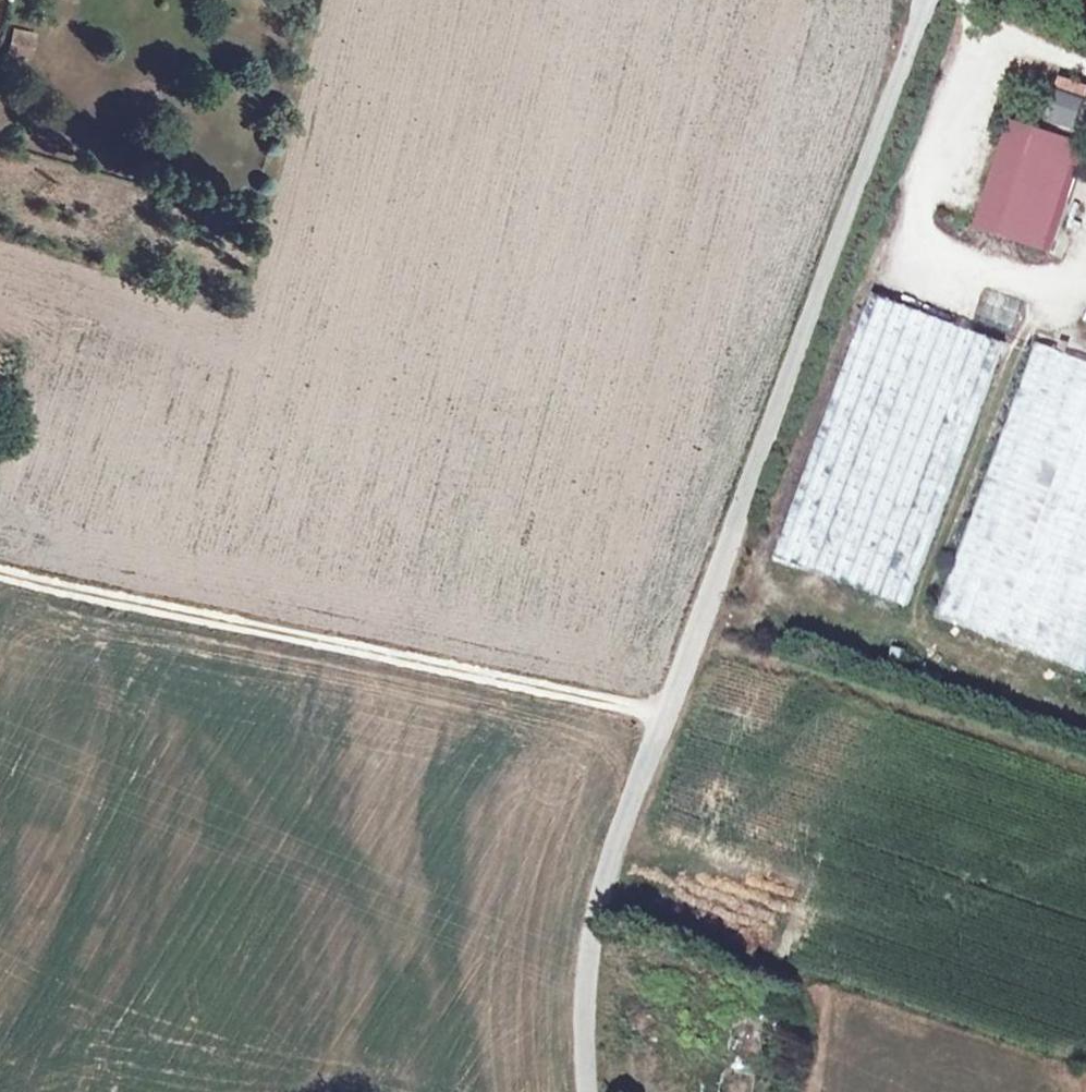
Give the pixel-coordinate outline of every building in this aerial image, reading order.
[(1077,129),(1085,92),(1085,83),(1056,75),(1045,121),(1077,129)] [(1021,122),(987,224),(1042,243),(1075,140),(1021,122)] [(884,295),(785,557),(915,605),(1014,343),(884,295)] [(1085,670),(1085,355),(1045,340),(942,615),(1085,670)] [(739,1053),(772,1060),(780,1024),(747,1016),(739,1053)] [(768,1082),(735,1073),(730,1091),(765,1091),(768,1082)]
